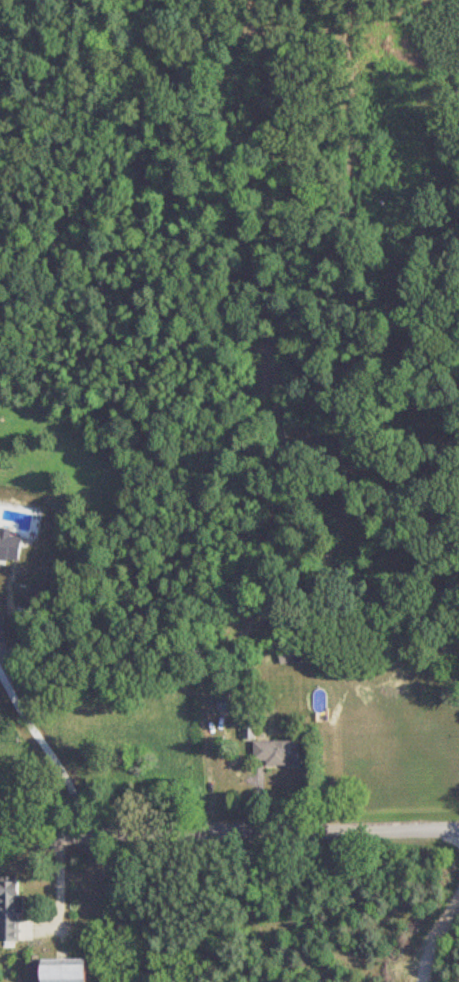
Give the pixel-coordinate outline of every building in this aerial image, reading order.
[(24,539),(10,537),(11,531),(0,529),(0,560),(20,563),(24,539)] [(244,711),(244,693),(217,693),(217,711),(244,711)] [(255,740),(255,764),(299,764),(299,740),(255,740)] [(21,880),(0,880),(0,941),(21,941),(21,880)] [(85,959),(29,959),(29,981),(85,981),(85,959)]
